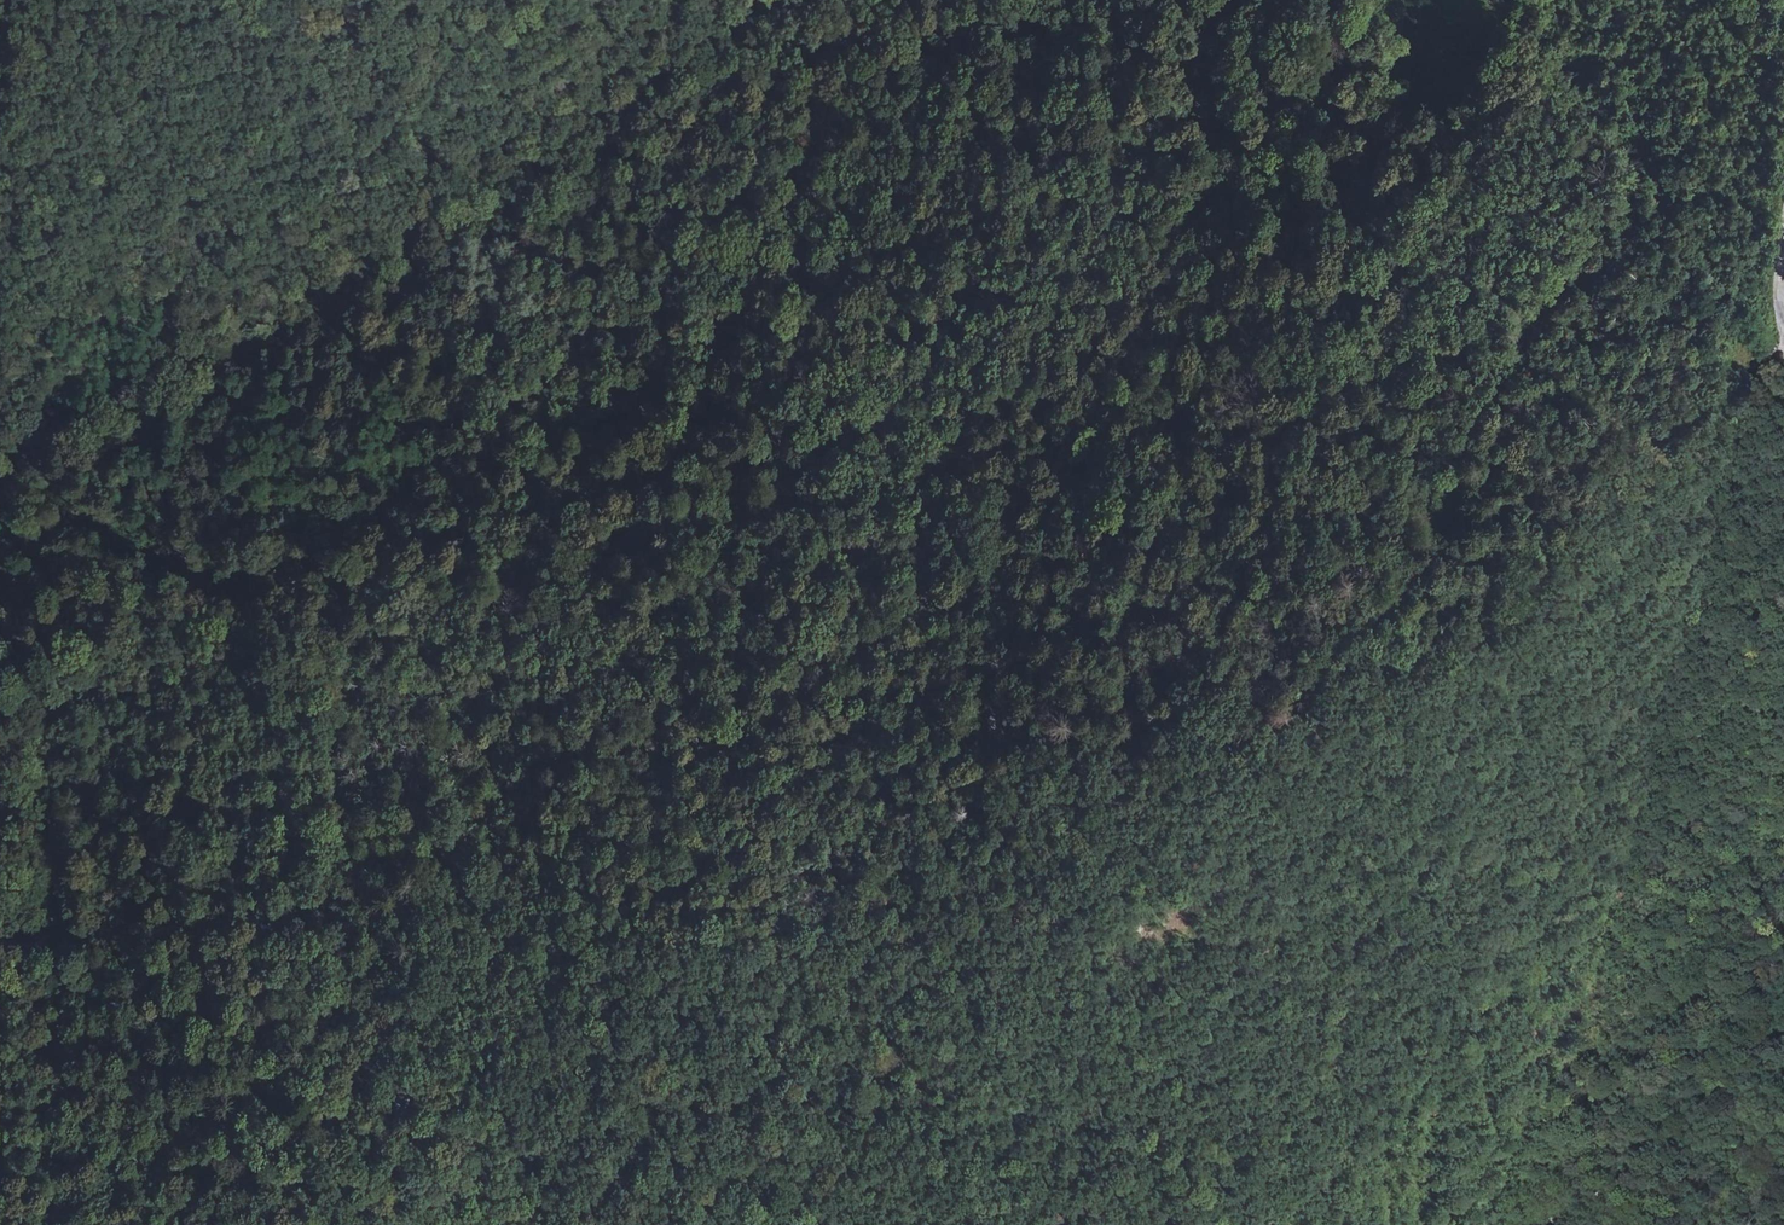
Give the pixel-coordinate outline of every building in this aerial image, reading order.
[(434,1112),(426,1118),(433,1127),(442,1122),(434,1112)] [(357,1207),(346,1215),(354,1224),(363,1218),(357,1207)]
